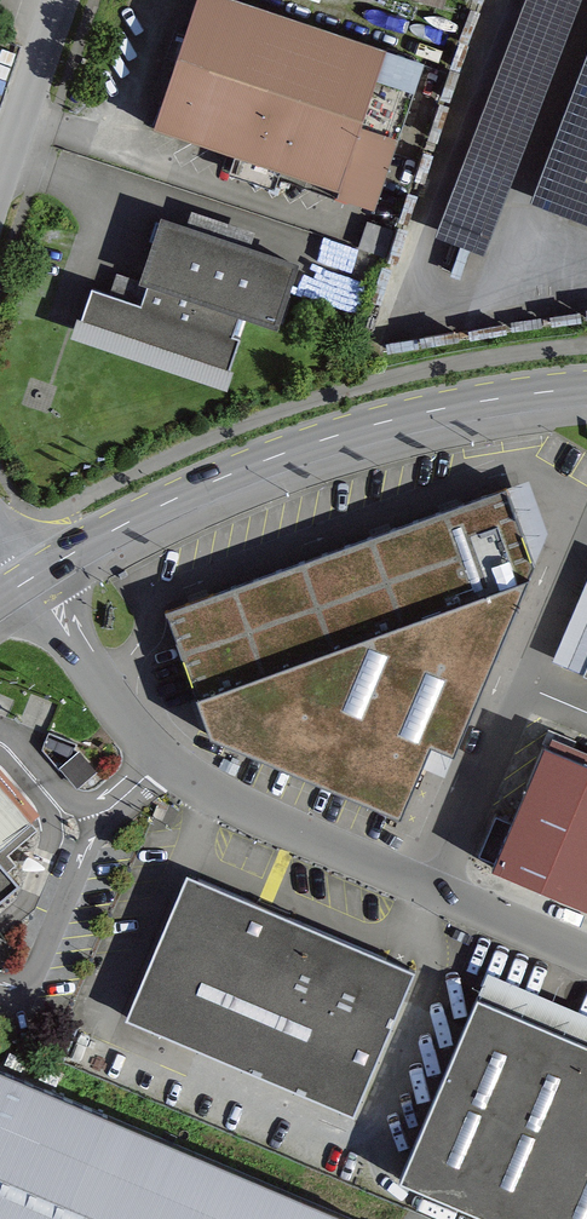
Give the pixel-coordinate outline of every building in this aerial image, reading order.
[(267,0),(212,0),(169,137),(396,209),(445,56),(267,0)] [(433,236),(481,254),(579,0),(524,0),(433,236)] [(560,212),(586,222),(586,141),(560,212)] [(320,263),(165,216),(143,286),(98,272),(81,327),(246,378),(263,320),(299,331),(320,263)] [(506,486),(164,610),(210,735),(400,817),(431,744),(456,752),(534,564),(506,486)] [(561,664),(586,675),(586,601),(561,664)] [(544,745),(491,866),(586,908),(586,763),(544,745)] [(94,771),(78,752),(60,767),(76,786),(94,771)] [(19,884),(7,870),(16,863),(7,853),(37,828),(0,785),(0,900),(19,884)] [(416,969),(198,877),(135,1022),(354,1115),(416,969)] [(476,996),(398,1180),(491,1218),(586,1218),(586,1043),(476,996)] [(0,1069),(0,1218),(352,1218),(0,1069)]
